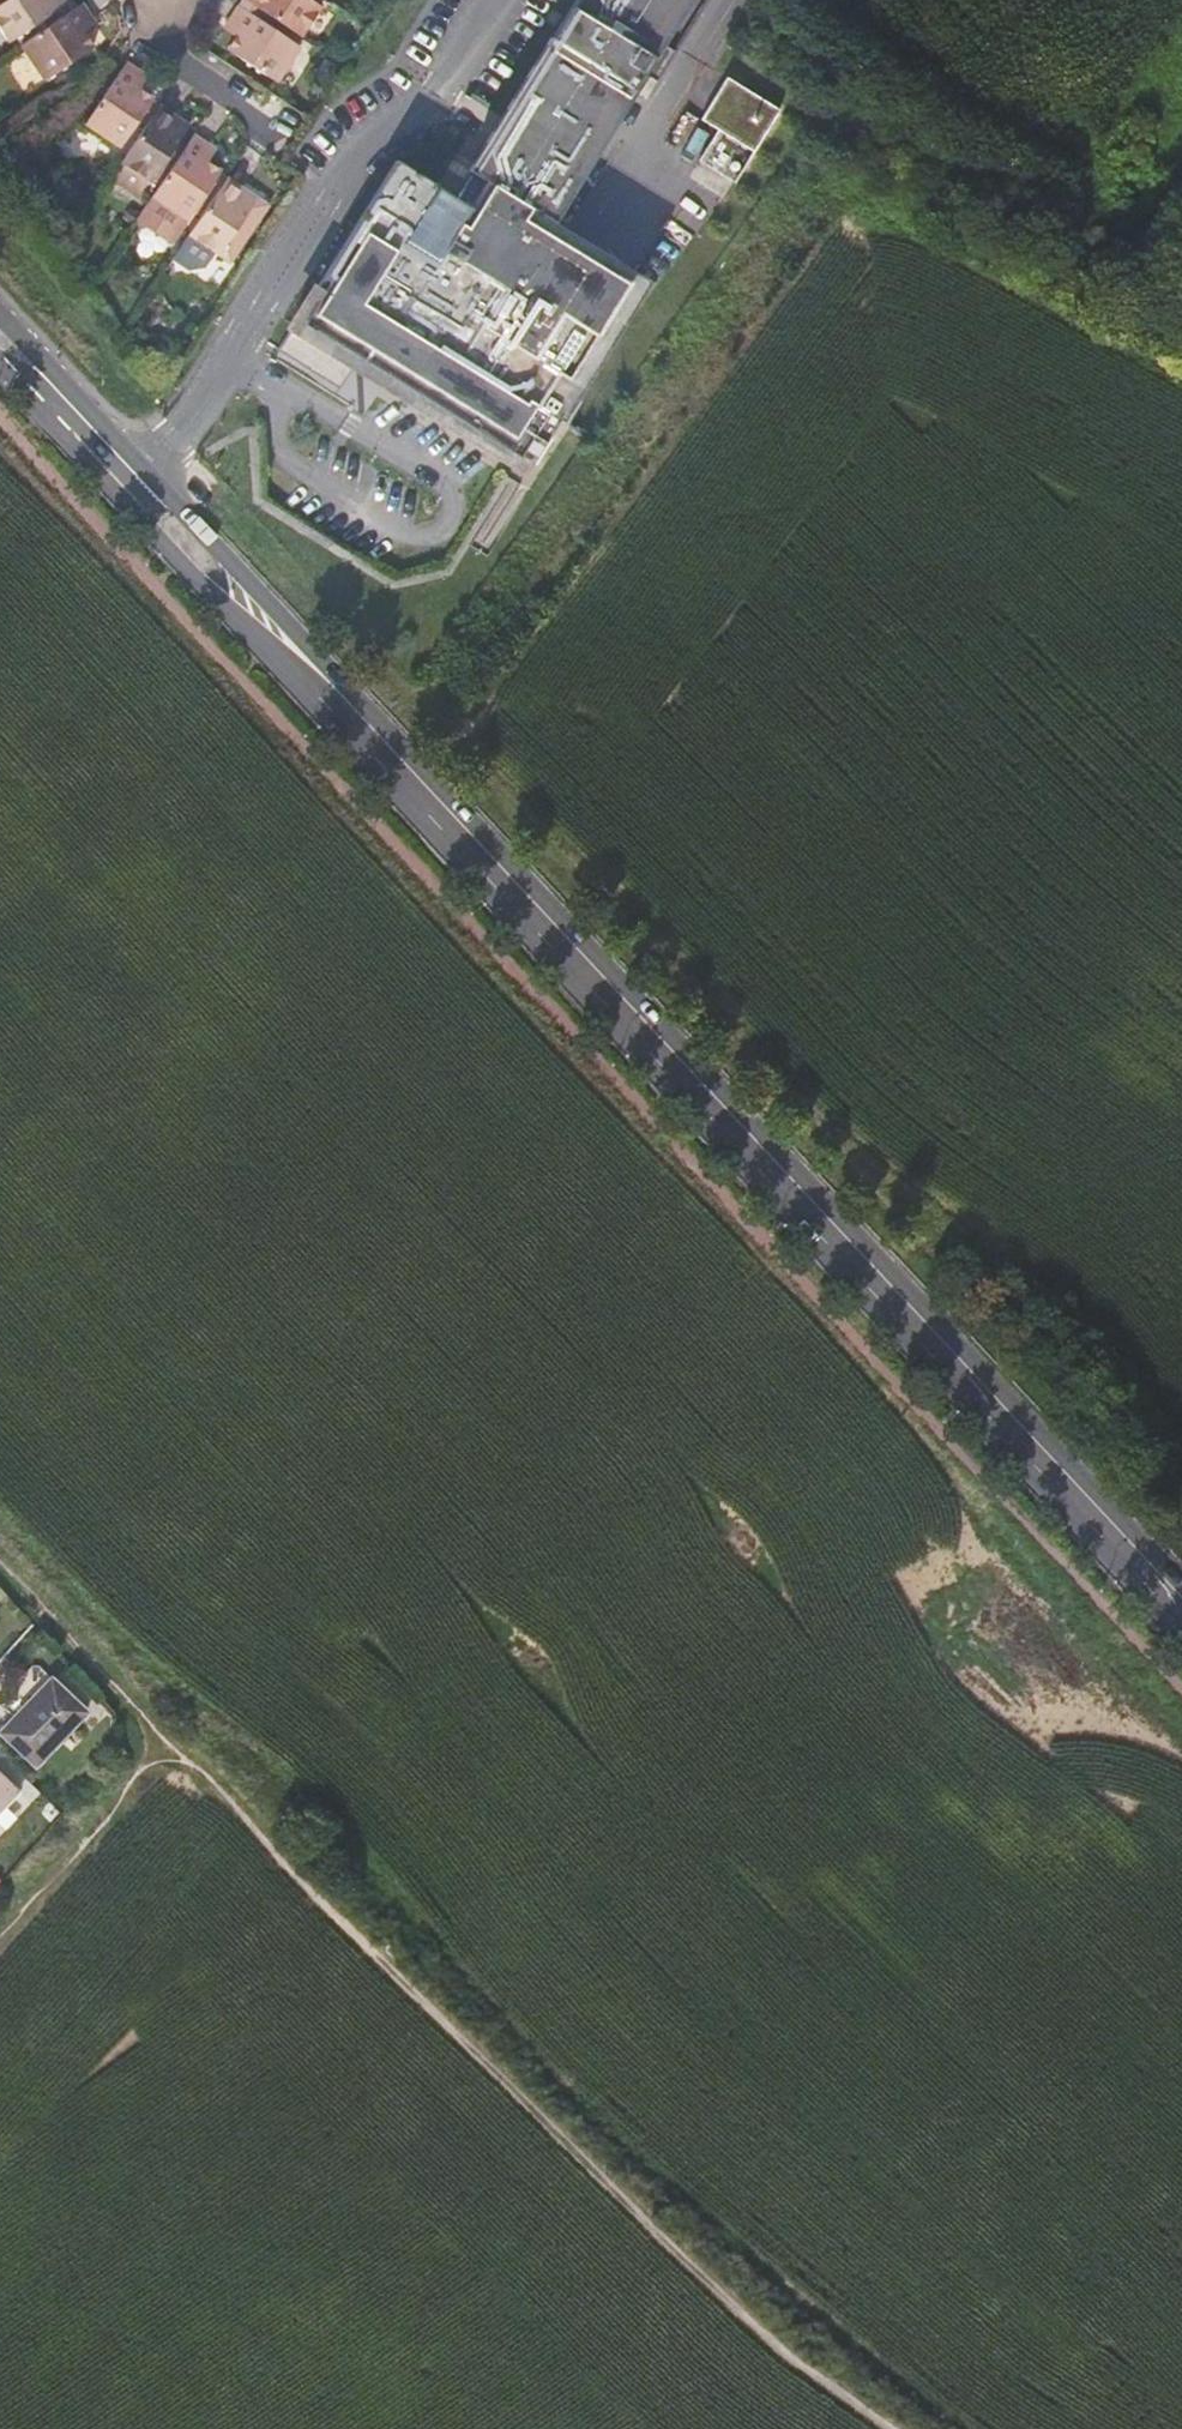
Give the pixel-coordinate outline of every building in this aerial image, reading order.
[(67,0),(2,0),(0,1),(0,20),(9,37),(37,19),(56,7),(67,0)] [(85,21),(96,13),(88,0),(84,0),(60,15),(41,27),(25,37),(47,73),(98,41),(90,29),(85,21)] [(305,31),(323,3),(319,0),(257,0),(305,31)] [(552,224),(634,91),(649,100),(679,53),(664,44),(691,0),(578,0),(470,174),(474,176),(458,202),(396,162),(276,353),(309,374),(312,369),(341,389),(354,368),(368,345),(383,356),(374,370),(531,469),(559,426),(562,428),(629,321),(531,259),(552,224)] [(230,14),(239,20),(232,31),(224,42),(275,77),(298,41),(239,2),(230,14)] [(41,27),(60,15),(56,7),(37,19),(41,27)] [(90,29),(101,22),(96,13),(85,21),(90,29)] [(239,20),(230,14),(223,25),(232,31),(239,20)] [(147,63),(133,54),(96,126),(123,137),(157,88),(145,81),(138,76),(147,63)] [(145,81),(154,68),(147,63),(138,76),(145,81)] [(754,160),(784,112),(731,80),(701,127),(754,160)] [(123,152),(152,173),(170,148),(182,131),(192,116),(163,95),(123,152)] [(220,161),(212,156),(204,150),(213,137),(197,125),(189,136),(177,154),(156,184),(188,207),(220,161)] [(182,131),(170,148),(177,154),(189,136),(182,131)] [(212,156),(221,143),(213,137),(204,150),(212,156)] [(248,206),(259,189),(230,169),(192,224),(222,246),(237,223),(248,206)] [(244,228),(256,212),(248,206),(237,223),(244,228)] [(552,224),(531,259),(629,321),(651,284),(552,224)] [(354,368),(525,478),(531,469),(374,370),(383,356),(368,345),(354,368)] [(43,1686),(0,1730),(0,1747),(25,1772),(77,1719),(43,1686)] [(13,1796),(0,1784),(0,1811),(13,1796)]
